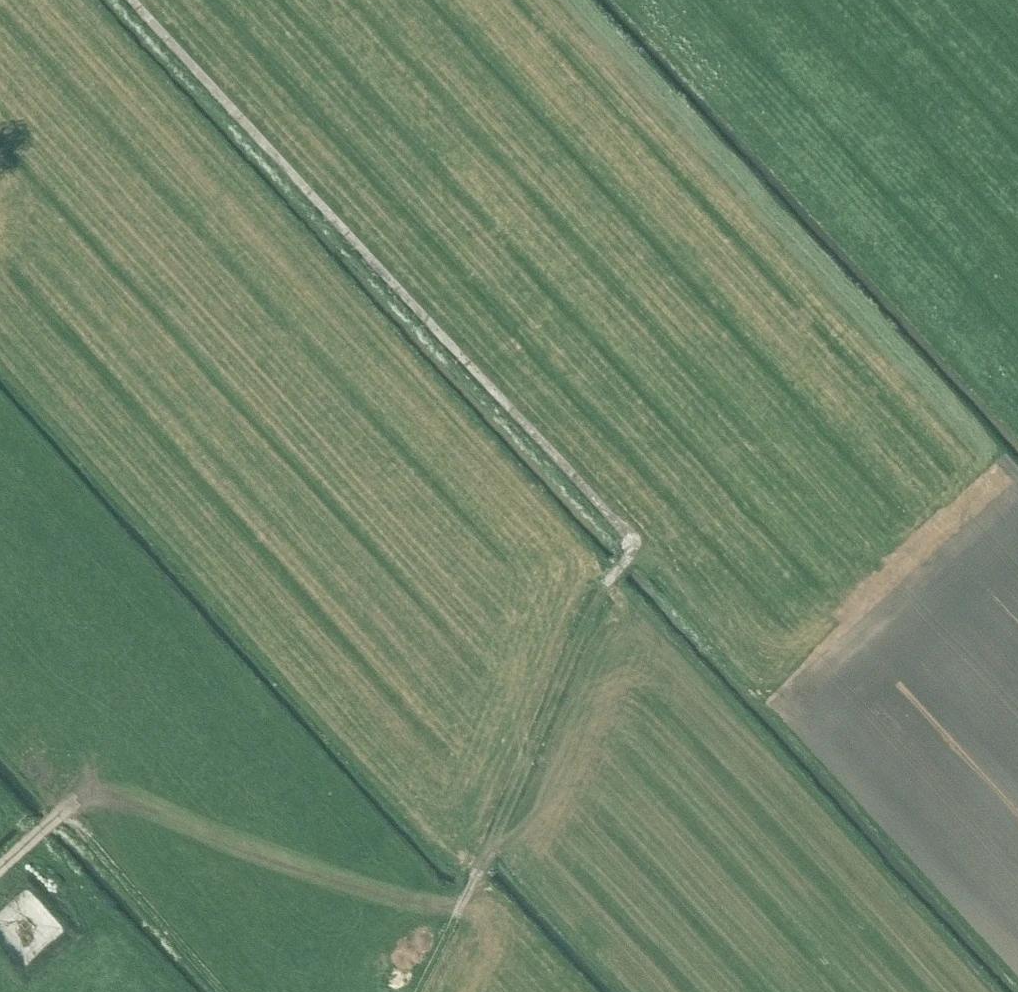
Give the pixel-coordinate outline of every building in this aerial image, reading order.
[(4,919),(16,947),(45,935),(33,907),(4,919)]
